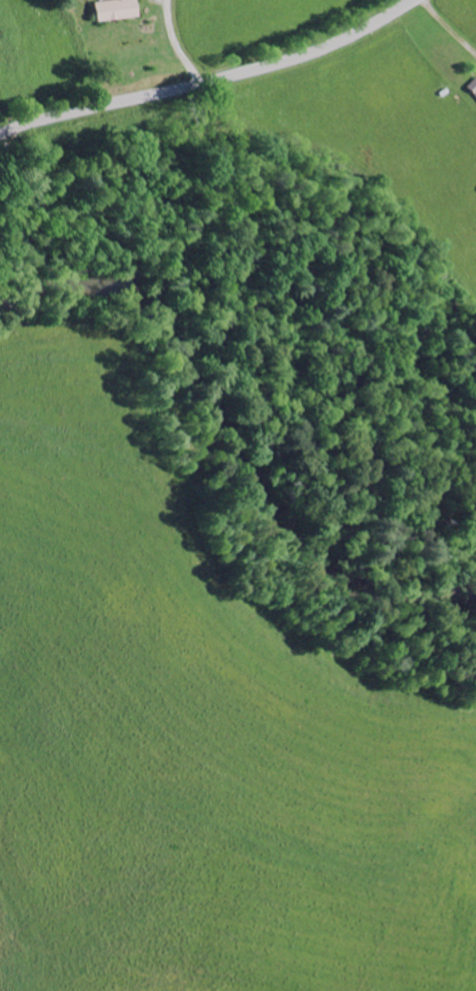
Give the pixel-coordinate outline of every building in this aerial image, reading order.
[(138,19),(135,0),(129,0),(93,6),(96,25),(138,19)] [(475,98),(475,81),(468,90),(475,98)]
